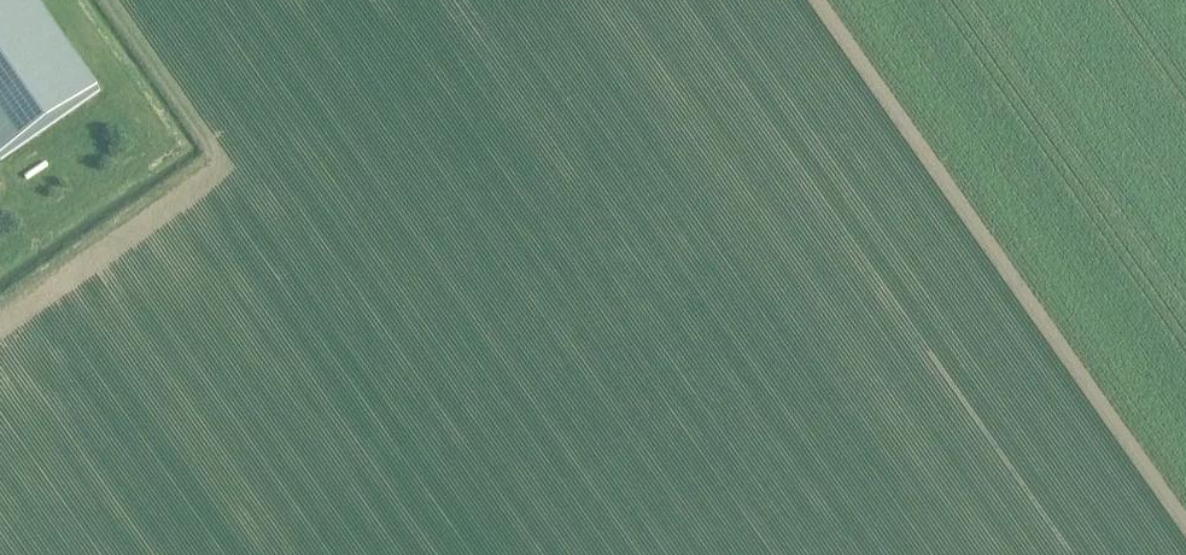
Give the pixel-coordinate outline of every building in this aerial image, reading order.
[(97,87),(36,0),(0,0),(0,155),(97,87)]
